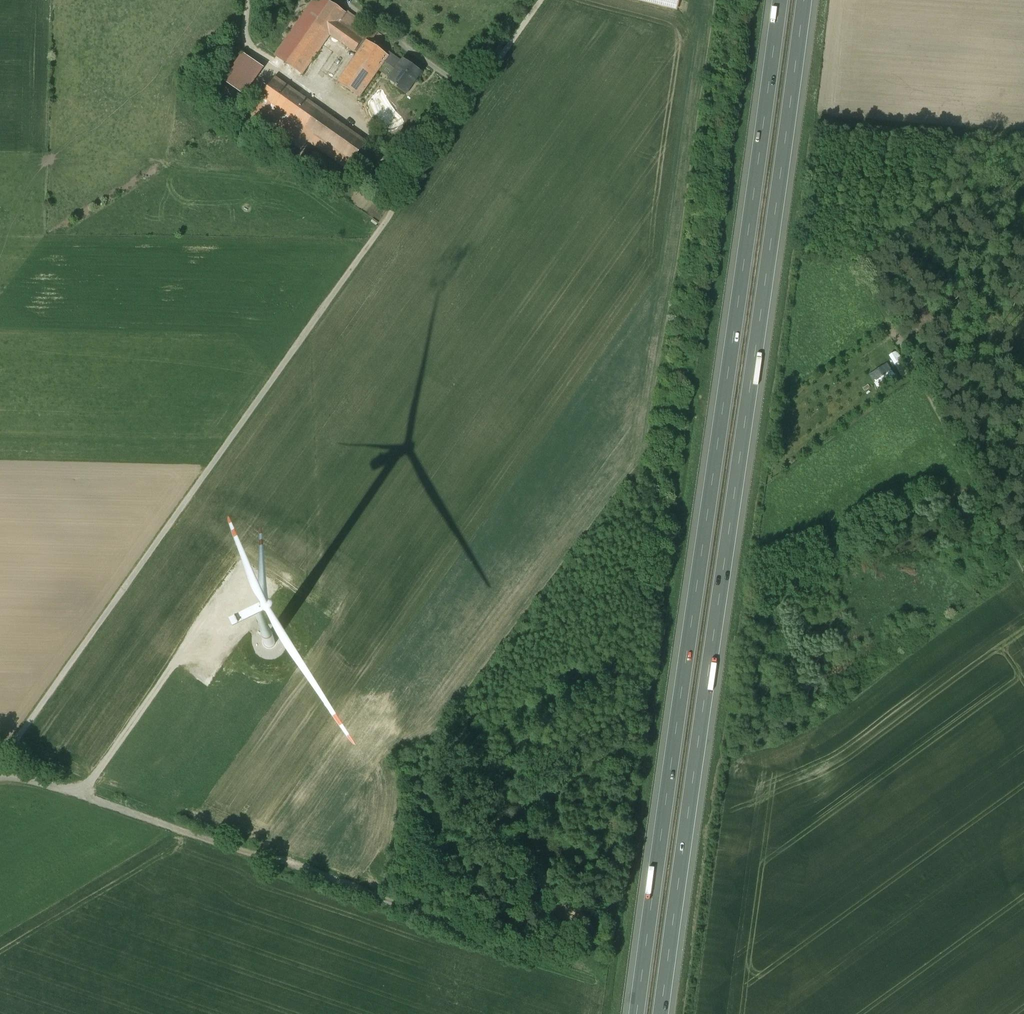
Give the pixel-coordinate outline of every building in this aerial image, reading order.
[(388,56),(367,42),(363,40),(370,31),(345,14),(346,13),(327,0),(315,0),(276,56),(302,75),(330,35),(358,54),(339,82),(360,97),(379,69),(382,64),(388,56)] [(237,51),(218,79),(241,94),(260,66),(237,51)] [(382,64),(395,73),(392,78),(389,81),(395,85),(394,86),(406,95),(421,73),(404,60),(402,63),(390,54),(388,56),(382,64)] [(382,64),(379,69),(392,78),(395,73),(382,64)] [(276,78),(250,114),(302,151),(309,141),(348,169),(366,144),(276,78)] [(894,361),(902,375),(909,371),(902,357),(894,361)] [(869,373),(879,388),(897,376),(887,361),(869,373)]
